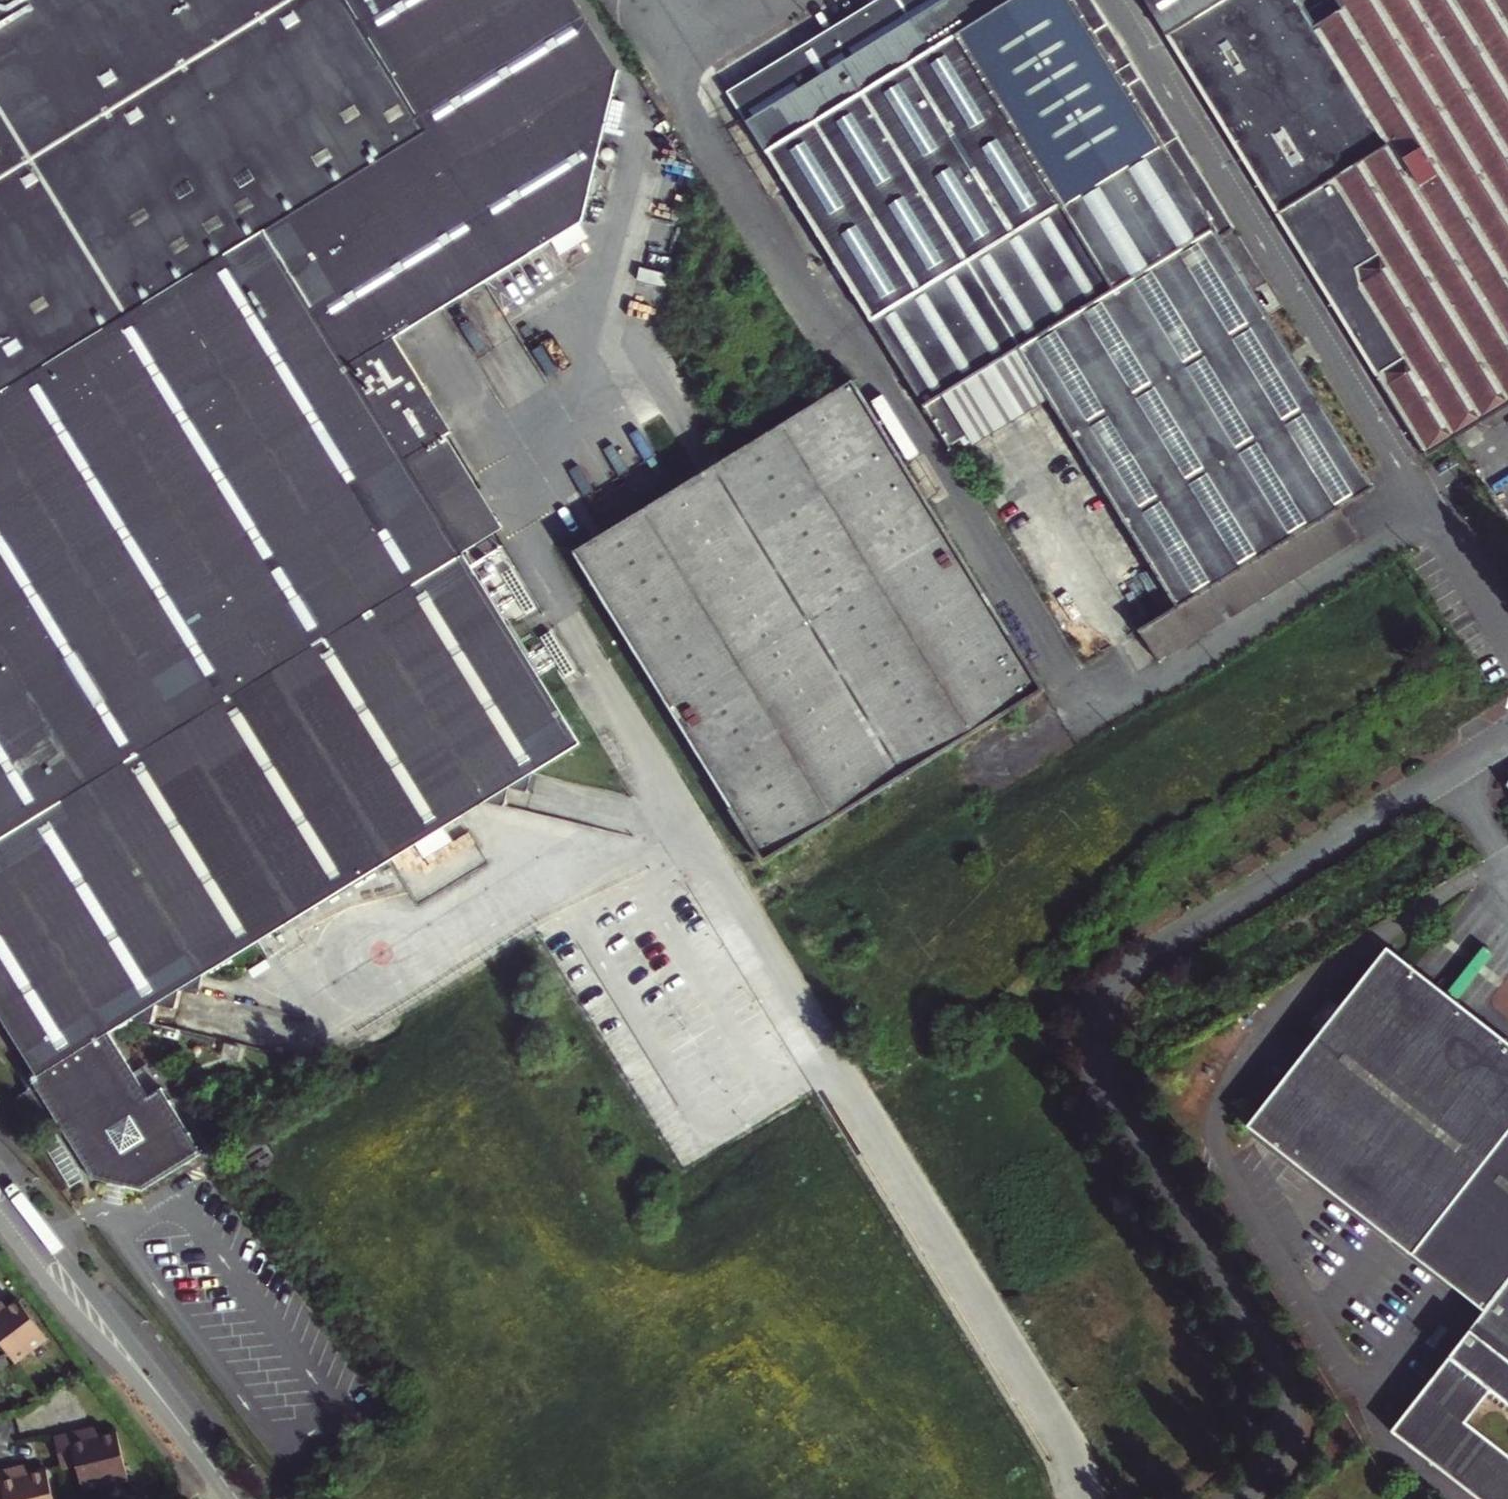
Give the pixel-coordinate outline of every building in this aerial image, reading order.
[(476,543),(508,523),(398,341),(587,225),(624,75),(578,0),(0,0),(0,1012),(40,1077),(34,1081),(95,1179),(144,1191),(204,1154),(163,1089),(151,1097),(112,1034),(135,1019),(153,1023),(158,1005),(176,1009),(181,991),(200,995),(204,976),(486,800),(505,805),(509,786),(527,791),(532,772),(581,742),(462,552),(476,543)] [(713,107),(714,108),(720,118),(737,107),(773,164),(832,258),(949,446),(968,434),(974,444),(1050,404),(1180,610),(1339,512),(1374,490),(1266,317),(1281,308),(1091,0),(886,0),(713,107)] [(1168,38),(1253,177),(1426,459),(1507,408),(1507,0),(1144,0),(1168,38)] [(714,108),(713,107),(704,112),(711,123),(720,118),(714,108)] [(737,107),(720,118),(728,131),(755,175),(773,164),(737,107)] [(854,383),(718,467),(696,481),(577,553),(766,865),(1045,693),(993,608),(917,485),(909,471),(854,383)] [(917,485),(993,608),(1008,599),(955,514),(957,512),(926,461),(909,471),(917,485)] [(1180,610),(1138,635),(1156,664),(1357,540),(1339,512),(1180,610)] [(1443,973),(1472,933),(1465,927),(1435,967),(1443,973)] [(1392,953),(1253,1133),(1490,1316),(1397,1436),(1477,1498),(1507,1498),(1507,1452),(1474,1426),(1492,1403),(1507,1416),(1507,1043),(1392,953)] [(0,1311),(0,1342),(16,1363),(48,1338),(19,1299),(8,1308),(7,1308),(8,1311),(3,1315),(0,1311)] [(3,1301),(0,1303),(0,1311),(3,1315),(8,1311),(7,1308),(8,1308),(3,1301)] [(98,1436),(99,1436),(97,1427),(89,1429),(92,1440),(98,1438),(98,1436)] [(89,1429),(55,1437),(62,1469),(77,1466),(82,1490),(128,1480),(117,1432),(98,1436),(98,1438),(92,1440),(89,1429)] [(28,1474),(29,1474),(27,1465),(19,1467),(22,1478),(28,1476),(28,1474)] [(0,1472),(0,1498),(54,1498),(47,1470),(29,1474),(28,1474),(28,1476),(22,1478),(19,1467),(0,1472)]
